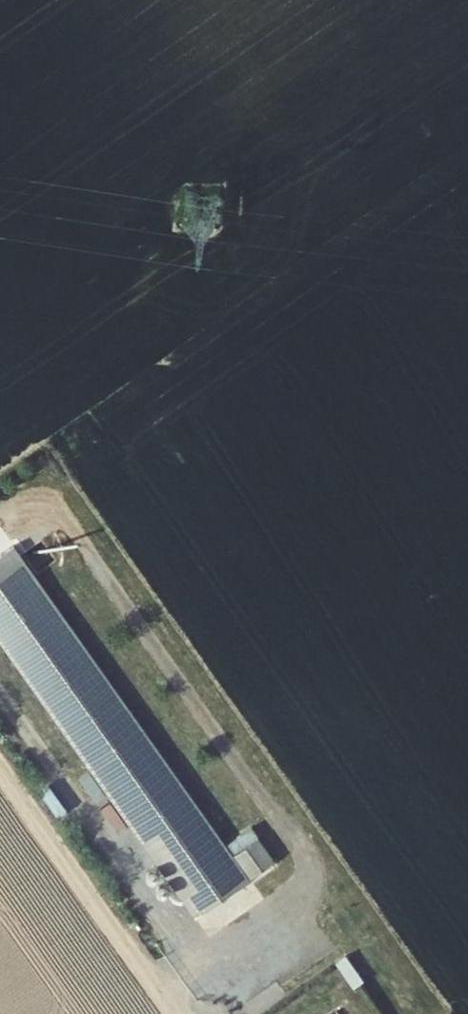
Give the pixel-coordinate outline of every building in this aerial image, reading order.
[(264,901),(252,881),(276,866),(253,827),(216,850),(24,540),(0,555),(0,626),(196,943),(264,901)]
